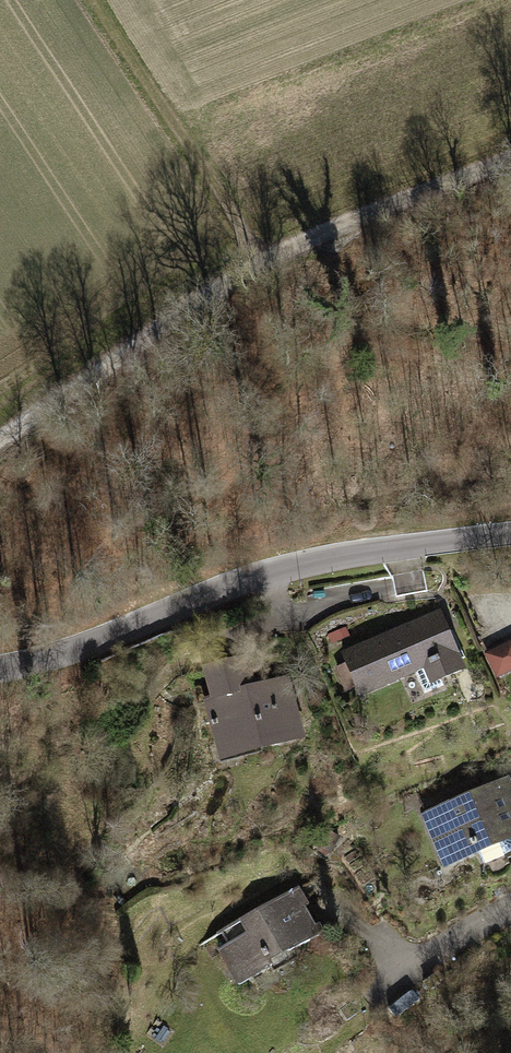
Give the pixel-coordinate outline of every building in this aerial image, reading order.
[(442,596),(347,642),(372,692),(466,647),(442,596)] [(499,681),(510,676),(510,643),(488,653),(499,681)] [(299,682),(214,696),(223,755),(309,742),(299,682)] [(425,807),(447,866),(510,842),(510,782),(508,775),(425,807)] [(290,892),(215,941),(241,980),(316,930),(290,892)]
